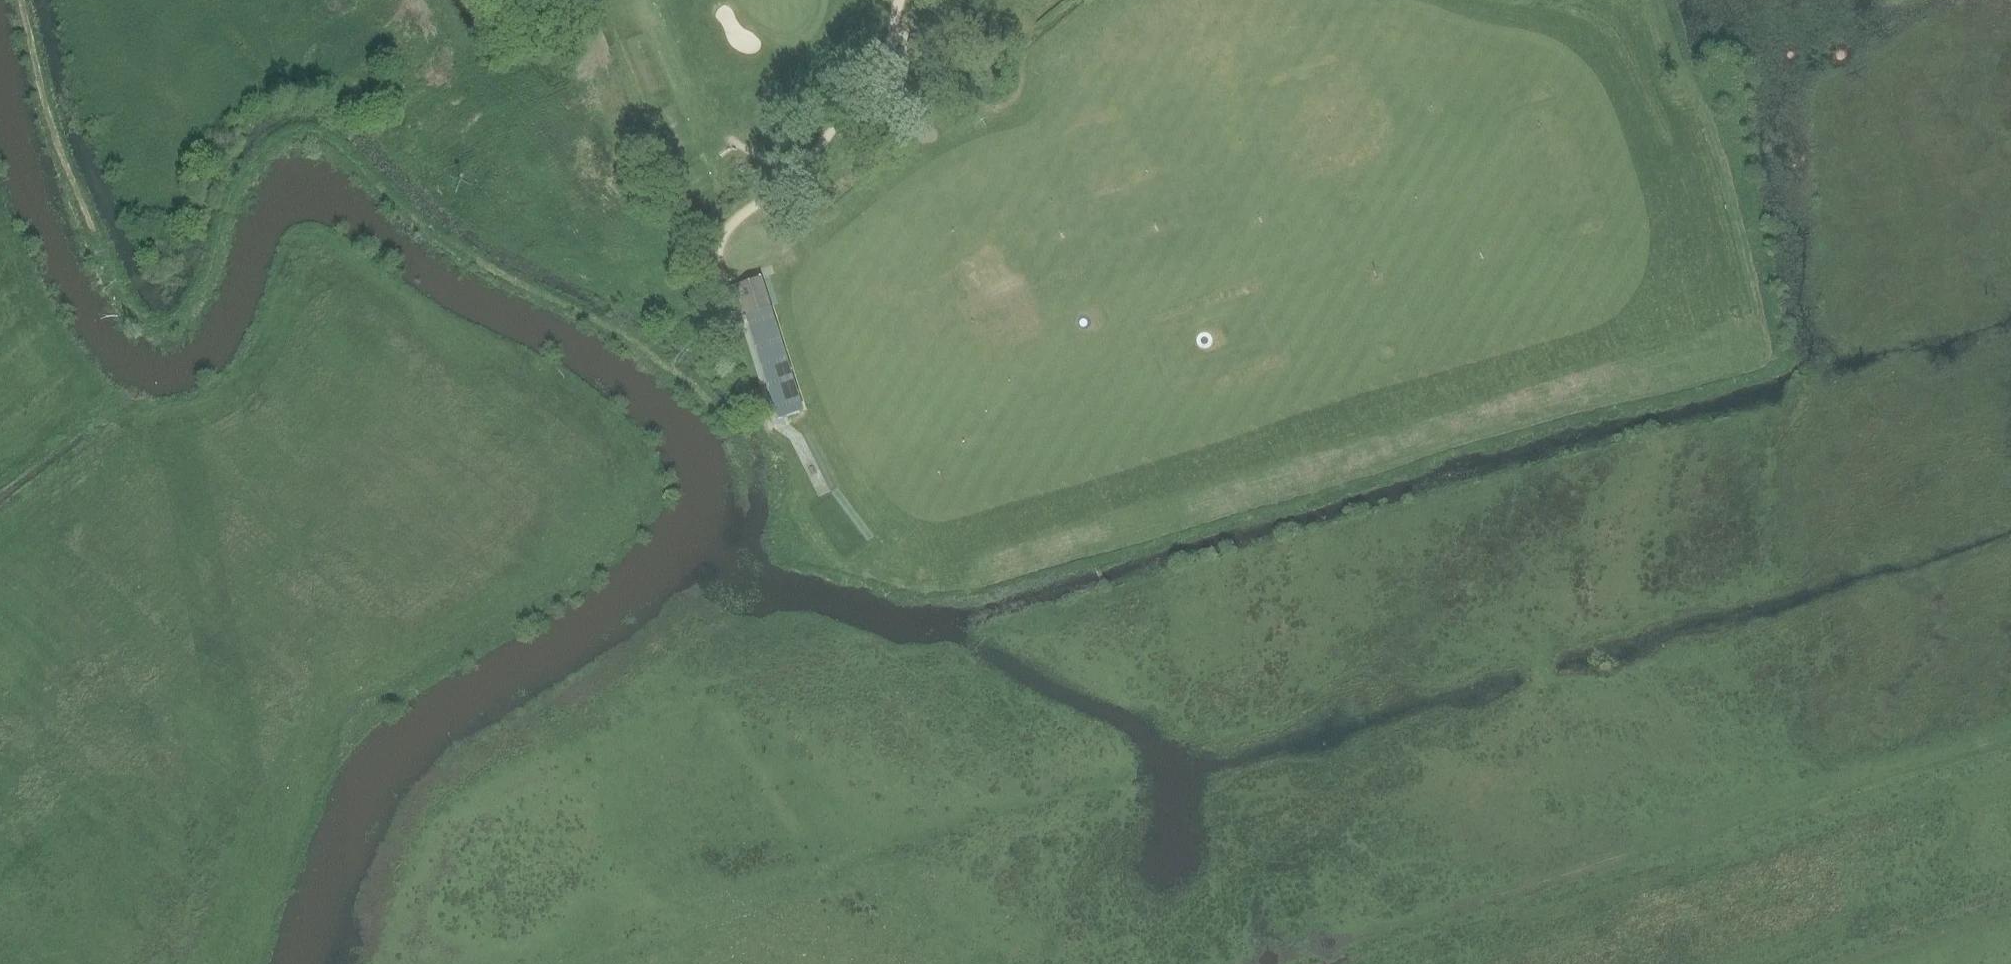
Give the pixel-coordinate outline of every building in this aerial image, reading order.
[(780,421),(806,413),(764,279),(730,290),(733,301),(741,299),(780,421)]
